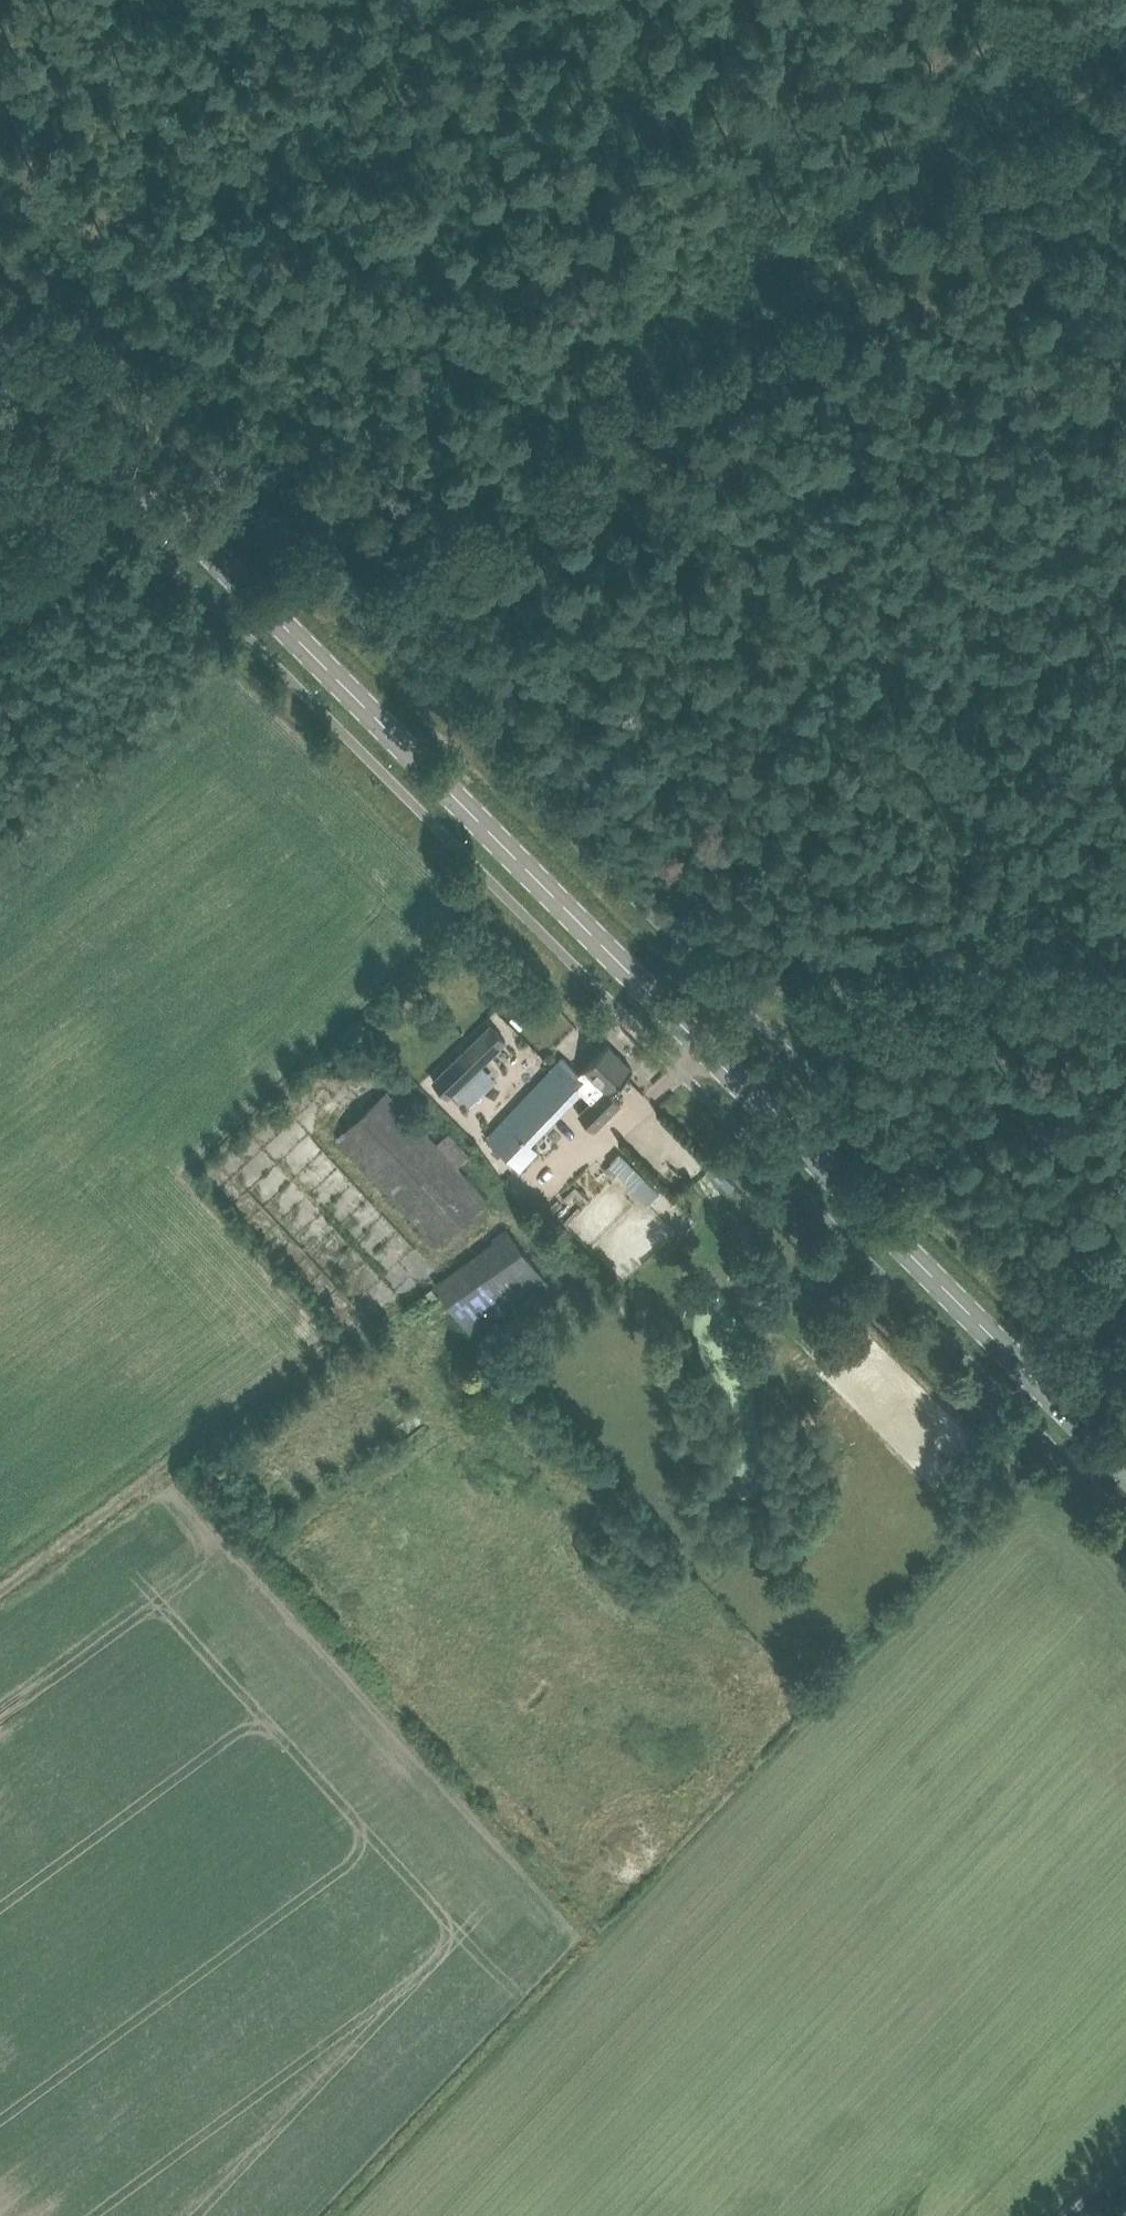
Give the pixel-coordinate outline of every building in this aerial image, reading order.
[(491,1024),(433,1080),(448,1096),(506,1040),(491,1024)] [(621,1102),(609,1091),(632,1068),(608,1045),(580,1073),(564,1058),(486,1137),(516,1167),(535,1148),(524,1138),(576,1085),(591,1100),(579,1113),(594,1129),(621,1102)] [(437,1143),(388,1090),(337,1138),(437,1246),(488,1199),(458,1167),(469,1156),(450,1133),(437,1143)] [(620,1150),(607,1162),(644,1204),(658,1191),(620,1150)] [(596,1176),(610,1191),(619,1181),(605,1167),(596,1176)] [(659,1225),(672,1237),(677,1233),(664,1220),(659,1225)] [(438,1282),(476,1337),(548,1283),(506,1226),(492,1236),(495,1240),(438,1282)] [(254,1525),(247,1530),(252,1536),(258,1530),(254,1525)]
